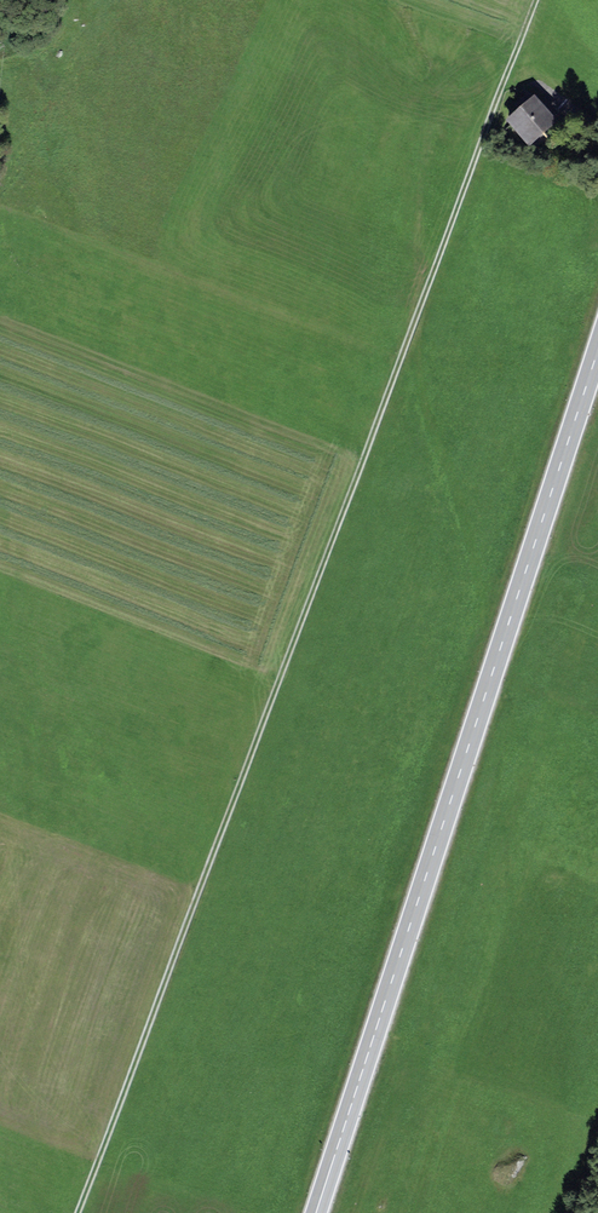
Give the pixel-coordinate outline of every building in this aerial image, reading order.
[(518,108),(531,96),(527,92),(514,103),(518,108)] [(558,120),(534,94),(531,96),(518,108),(505,119),(529,146),(558,120)]
